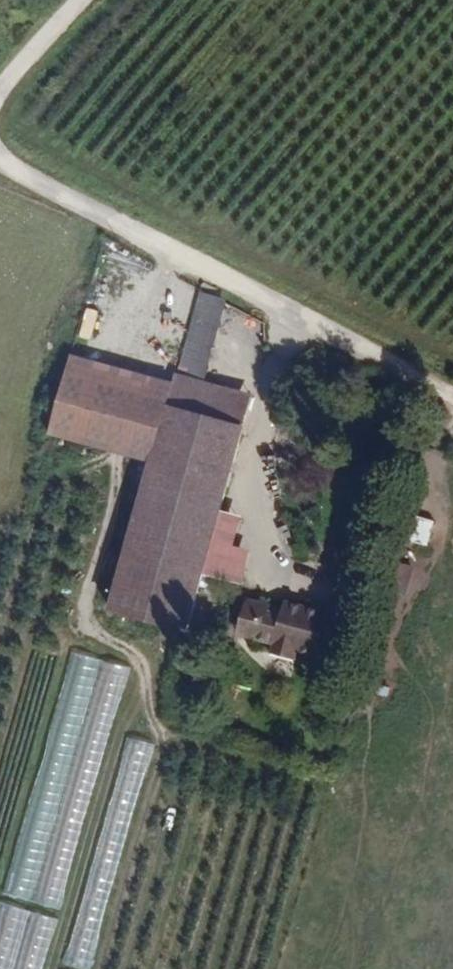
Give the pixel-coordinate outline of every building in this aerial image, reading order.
[(206,388),(233,295),(210,283),(181,381),(206,388)] [(171,414),(178,390),(77,360),(53,438),(155,469),(171,414)] [(247,436),(257,403),(206,388),(181,381),(178,390),(171,414),(247,436)] [(187,639),(247,436),(171,414),(155,469),(154,471),(147,495),(140,519),(132,546),(111,617),(187,639)] [(147,495),(154,471),(143,468),(136,492),(147,495)] [(132,546),(140,519),(128,516),(121,543),(132,546)] [(429,547),(433,520),(413,517),(409,544),(429,547)] [(405,592),(412,567),(400,563),(393,589),(405,592)] [(252,650),(261,615),(246,612),(237,646),(252,650)] [(339,663),(349,624),(329,619),(328,624),(285,614),(283,621),(261,615),(252,650),(274,656),(271,666),(295,672),(297,663),(317,668),(319,658),(339,663)] [(63,909),(123,665),(67,652),(7,895),(63,909)] [(66,964),(85,968),(89,968),(149,743),(127,737),(66,964)] [(51,916),(0,904),(0,968),(39,968),(51,916)]
